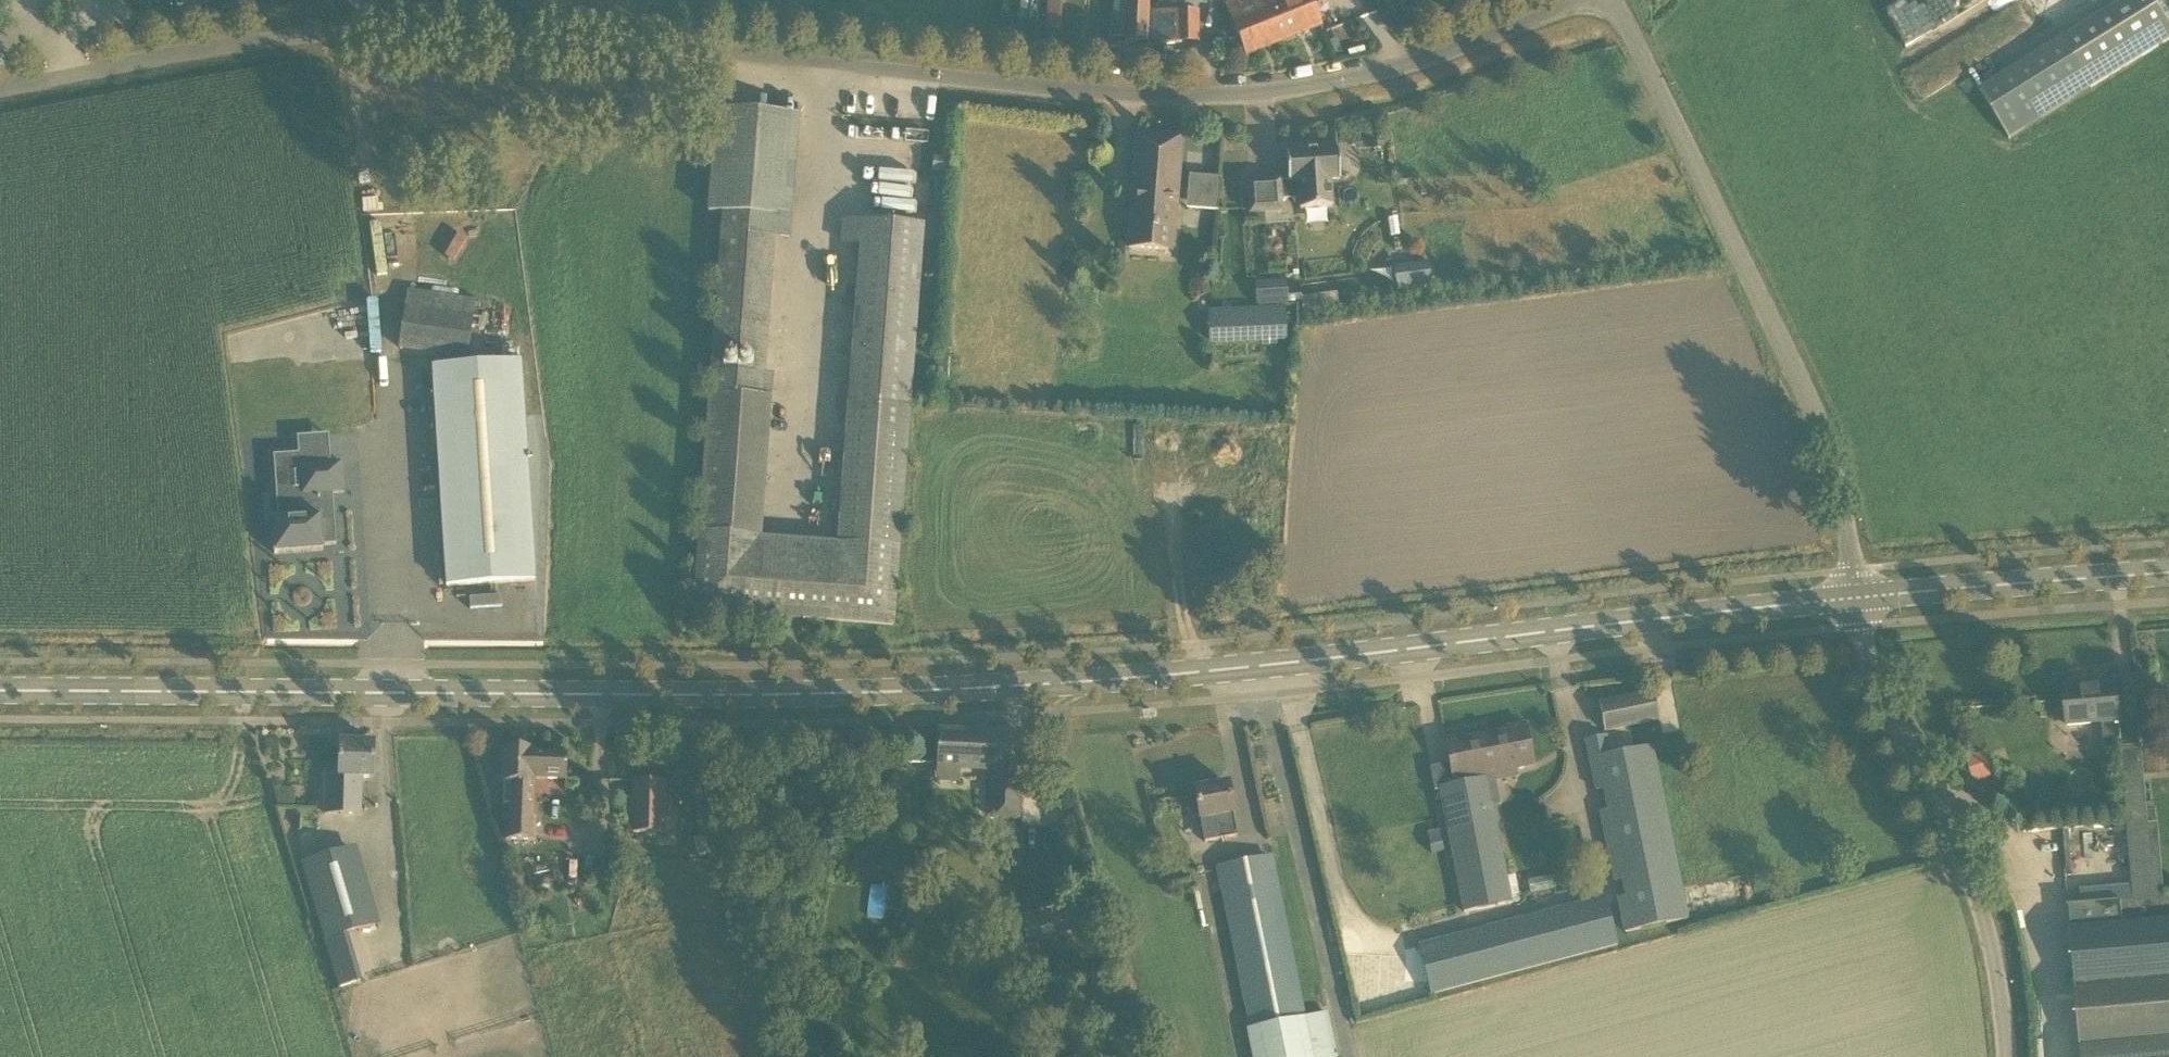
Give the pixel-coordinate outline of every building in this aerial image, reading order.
[(1124,40),(1145,41),(1147,0),(1126,0),(1124,40)] [(1280,41),(1278,37),(1272,20),(1276,18),(1272,8),(1292,0),(1265,0),(1267,5),(1245,13),(1247,17),(1233,22),(1246,54),(1280,41)] [(1321,25),(1311,1),(1315,0),(1292,0),(1272,8),(1276,18),(1272,20),(1278,37),(1280,41),(1321,25)] [(2009,137),(2168,39),(2168,24),(2154,0),(2125,0),(1980,89),(2009,137)] [(1158,41),(1178,41),(1198,41),(1198,12),(1178,11),(1158,12),(1158,41)] [(783,116),(799,117),(716,109),(709,211),(723,212),(699,533),(694,611),(893,625),(923,227),(844,221),(842,243),(860,244),(849,405),(840,521),(838,543),(760,537),(762,516),(773,375),(765,375),(776,239),(774,239),(783,116)] [(1173,250),(1182,137),(1137,134),(1134,174),(1139,174),(1138,187),(1133,187),(1129,247),(1173,250)] [(1333,206),(1331,181),(1341,180),(1338,148),(1286,152),(1289,181),(1282,182),(1281,178),(1246,181),(1249,215),(1284,212),(1283,200),(1297,198),(1298,209),(1333,206)] [(934,159),(933,170),(948,171),(949,160),(934,159)] [(1220,178),(1205,176),(1202,209),(1218,210),(1220,178)] [(1426,271),(1404,274),(1406,289),(1428,286),(1426,271)] [(1249,280),(1250,302),(1282,300),(1281,278),(1249,280)] [(1206,279),(1190,282),(1193,295),(1209,292),(1206,279)] [(1285,339),(1284,307),(1224,310),(1210,310),(1211,342),(1285,339)] [(448,586),(535,579),(520,364),(433,370),(448,586)] [(341,464),(330,465),(299,467),(301,496),(277,498),(276,498),(278,522),(272,522),(274,554),(323,551),(323,545),(336,545),(334,516),(321,517),(319,495),(332,494),(343,493),(341,464)] [(2122,748),(2141,746),(2138,718),(2120,720),(2117,685),(2065,690),(2068,724),(2102,721),(2104,749),(2122,748)] [(1605,731),(1659,720),(1653,692),(1599,703),(1605,731)] [(1514,768),(1533,764),(1525,725),(1507,728),(1507,732),(1463,740),(1462,737),(1445,740),(1450,764),(1448,764),(1452,784),(1439,787),(1439,791),(1441,790),(1464,912),(1512,903),(1507,876),(1488,777),(1471,781),(1470,774),(1514,765),(1514,768)] [(1021,769),(1006,769),(1008,735),(940,732),(939,766),(939,771),(960,773),(980,774),(980,768),(994,768),(992,818),(1019,820),(1021,769)] [(1609,755),(1605,736),(1586,740),(1596,791),(1603,789),(1607,810),(1601,812),(1615,881),(1621,880),(1625,896),(1618,897),(1625,933),(1687,918),(1652,746),(1609,755)] [(374,744),(340,743),(340,757),(314,756),(313,788),(339,789),(339,776),(373,777),(374,744)] [(2134,901),(2154,899),(2141,746),(2122,748),(2134,901)] [(566,781),(566,779),(567,754),(533,752),(533,749),(504,748),(503,783),(514,783),(513,821),(509,821),(509,839),(538,840),(538,819),(534,818),(535,780),(566,781)] [(1972,784),(1985,780),(1977,754),(1964,758),(1972,784)] [(665,782),(635,781),(634,797),(627,797),(627,833),(633,833),(653,834),(664,834),(665,782)] [(1236,835),(1233,814),(1228,784),(1195,790),(1199,820),(1200,819),(1205,841),(1216,839),(1236,835)] [(1440,839),(1427,841),(1430,856),(1443,853),(1440,839)] [(306,857),(330,932),(375,918),(352,843),(306,857)] [(1306,1016),(1273,856),(1217,867),(1256,1056),(1337,1056),(1335,1050),(1328,1012),(1306,1016)] [(1417,945),(1419,954),(1430,996),(1617,946),(1604,895),(1498,923),(1495,913),(1484,916),(1487,926),(1417,945)] [(2154,899),(2134,901),(2070,908),(2080,1047),(2081,1056),(2168,1056),(2168,898),(2154,899)]
